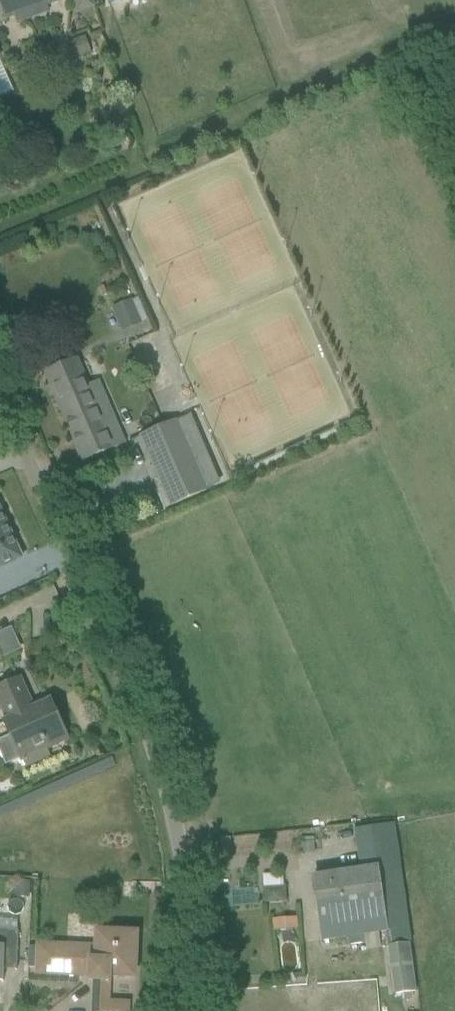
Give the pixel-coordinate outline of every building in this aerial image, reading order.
[(5,21),(58,2),(58,0),(0,0),(0,5),(5,21)] [(77,14),(94,8),(91,0),(72,0),(77,14)] [(67,46),(73,62),(91,55),(85,39),(67,46)] [(112,308),(122,332),(142,323),(131,300),(112,308)] [(138,358),(169,346),(162,330),(132,342),(138,358)] [(98,382),(88,386),(76,360),(47,373),(85,461),(125,444),(98,382)] [(176,421),(138,437),(169,508),(207,492),(206,490),(177,422),(176,421)] [(22,558),(0,509),(0,568),(22,558)] [(23,649),(14,626),(0,631),(0,640),(6,656),(23,649)] [(0,690),(0,702),(8,721),(6,722),(26,768),(50,758),(46,749),(66,740),(49,703),(32,710),(19,681),(0,690)] [(354,840),(359,870),(349,872),(314,877),(323,941),(360,936),(388,931),(390,947),(388,947),(394,995),(416,993),(392,827),(354,832),(356,840),(354,840)] [(285,886),(263,888),(264,903),(287,902),(285,886)] [(275,919),(277,931),(301,927),(299,915),(275,919)] [(3,977),(4,970),(17,971),(18,951),(18,931),(0,930),(0,982),(3,982),(3,977)] [(29,947),(28,969),(38,969),(38,973),(91,975),(90,980),(96,980),(109,981),(109,976),(134,977),(136,934),(97,932),(97,948),(39,945),(39,947),(29,947)] [(95,1003),(94,1010),(127,1010),(127,1005),(95,1003)]
